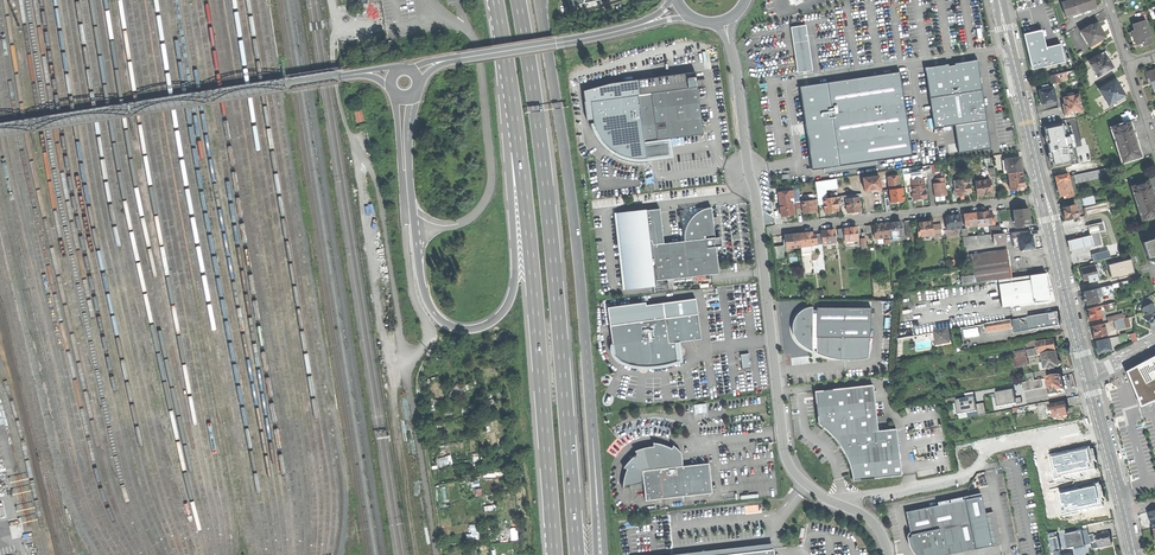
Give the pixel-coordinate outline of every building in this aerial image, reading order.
[(1095,6),(1093,0),(1069,0),(1061,3),(1065,16),(1095,6)] [(1145,20),(1132,24),(1134,30),(1131,31),(1133,38),(1135,45),(1142,43),(1143,45),(1152,42),(1145,20)] [(1080,31),(1089,46),(1105,36),(1102,31),(1103,31),(1101,29),(1100,27),(1099,27),(1096,22),(1091,25),(1090,24),(1080,31)] [(813,70),(806,24),(791,27),(797,72),(813,70)] [(1043,30),(1025,34),(1026,42),(1033,69),(1065,62),(1061,44),(1047,48),(1043,30)] [(1088,61),(1097,76),(1112,67),(1109,61),(1106,57),(1108,55),(1105,50),(1088,61)] [(993,73),(990,59),(924,69),(933,121),(971,116),(976,144),(1007,140),(993,73)] [(1144,73),(1146,79),(1148,83),(1151,82),(1153,90),(1154,90),(1154,69),(1144,73)] [(610,84),(581,91),(585,125),(592,123),(593,128),(597,136),(602,144),(610,151),(612,149),(616,152),(615,154),(620,157),(627,160),(637,161),(643,161),(647,161),(644,141),(669,138),(671,138),(704,134),(701,112),(698,87),(695,72),(636,80),(610,84)] [(912,156),(900,72),(800,86),(812,171),(912,156)] [(1067,80),(1065,72),(1059,73),(1061,82),(1067,80)] [(1061,82),(1059,73),(1050,75),(1052,84),(1061,82)] [(1099,90),(1108,105),(1124,95),(1120,89),(1121,88),(1119,86),(1118,84),(1117,85),(1114,80),(1099,90)] [(1039,91),(1042,105),(1056,101),(1052,88),(1048,89),(1048,88),(1042,89),(1042,90),(1039,91)] [(1063,111),(1064,116),(1083,111),(1079,94),(1062,98),(1064,104),(1062,104),(1063,111)] [(358,123),(365,121),(362,109),(355,111),(358,123)] [(1064,123),(1044,127),(1046,136),(1045,136),(1047,142),(1048,141),(1050,148),(1051,153),(1049,153),(1051,161),(1052,160),(1053,169),(1071,164),(1071,162),(1072,162),(1071,160),(1075,159),(1073,148),(1077,147),(1072,125),(1068,126),(1068,124),(1064,125),(1064,123)] [(1123,161),(1139,156),(1134,139),(1129,123),(1112,129),(1123,161)] [(671,138),(644,141),(647,161),(674,157),(671,138)] [(1007,174),(1021,172),(1020,165),(1019,158),(1014,158),(1014,157),(1009,158),(1009,159),(1005,159),(1007,174)] [(926,178),(925,174),(931,173),(930,165),(922,166),(923,171),(911,173),(911,179),(910,180),(912,199),(919,198),(925,198),(923,178),(926,178)] [(1094,171),(1075,175),(1075,176),(1076,181),(1076,183),(1094,179),(1094,180),(1109,177),(1107,169),(1094,172),(1094,171)] [(1022,179),(1021,172),(1007,174),(1009,190),(1020,189),(1019,187),(1023,186),(1022,179)] [(1057,187),(1060,196),(1065,195),(1065,198),(1073,196),(1067,174),(1055,177),(1057,187)] [(888,186),(899,184),(898,175),(887,177),(888,186)] [(862,178),(864,191),(870,190),(870,191),(873,191),(875,191),(875,189),(880,189),(878,176),(862,178)] [(943,196),(946,196),(944,178),(935,179),(936,184),(933,184),(934,197),(943,196)] [(822,198),(826,198),(825,190),(837,188),(836,179),(815,182),(817,199),(822,198)] [(965,191),(969,191),(968,179),(955,181),(956,190),(954,191),(954,193),(957,193),(957,195),(962,195),(966,194),(965,191)] [(974,182),(976,196),(980,196),(984,195),(984,196),(985,197),(988,196),(988,195),(990,195),(989,190),(991,190),(990,180),(974,182)] [(1142,219),(1154,215),(1154,203),(1153,197),(1148,181),(1132,186),(1142,219)] [(893,189),(888,190),(890,202),(896,201),(904,200),(902,188),(895,189),(893,189)] [(836,197),(826,198),(822,198),(824,212),(831,211),(838,210),(836,197)] [(854,212),(860,211),(858,197),(851,197),(845,198),(846,205),(847,213),(854,212)] [(814,200),(801,201),(803,213),(809,212),(816,211),(814,200)] [(787,215),(793,215),(792,207),(791,203),(779,205),(781,216),(787,215)] [(1085,208),(1087,216),(1108,210),(1106,203),(1092,206),(1085,208)] [(1065,220),(1078,217),(1075,204),(1062,208),(1064,214),(1065,220)] [(617,213),(626,289),(651,286),(657,285),(657,281),(720,274),(718,261),(716,244),(712,207),(702,210),(696,214),(691,219),(687,225),(685,232),(684,242),(665,244),(661,209),(647,211),(647,210),(617,213)] [(1028,209),(1013,210),(1015,227),(1028,226),(1028,223),(1029,223),(1028,216),(1028,209)] [(976,225),(976,226),(991,224),(990,215),(989,211),(982,212),(975,213),(976,225)] [(965,226),(976,225),(975,213),(969,214),(963,214),(965,226)] [(946,230),(960,228),(959,215),(949,216),(946,217),(947,219),(945,219),(946,230)] [(918,237),(933,235),(932,225),(931,221),(927,222),(924,222),(924,221),(920,221),(920,223),(918,223),(919,226),(917,227),(918,237)] [(1088,225),(1090,234),(1099,231),(1105,230),(1103,221),(1088,225)] [(897,236),(901,235),(900,222),(892,223),(887,224),(888,237),(897,236)] [(882,237),(888,237),(887,224),(879,224),(875,225),(875,227),(873,227),(874,238),(876,238),(882,237)] [(943,224),(932,225),(933,235),(944,234),(943,224)] [(844,241),(857,239),(855,227),(848,228),(843,228),(844,237),(844,241)] [(822,244),(835,242),(833,230),(826,230),(820,231),(821,234),(822,244)] [(1012,239),(1013,239),(1017,238),(1017,237),(1030,235),(1029,230),(1011,233),(1012,239)] [(1093,245),(1094,247),(1102,245),(1099,231),(1090,234),(1091,235),(1093,245)] [(810,246),(813,245),(812,235),(811,232),(803,233),(798,234),(800,247),(810,246)] [(1005,244),(1004,233),(1000,233),(995,234),(993,234),(994,246),(1005,244)] [(787,248),(800,247),(798,234),(791,235),(785,236),(786,239),(786,245),(787,248)] [(991,243),(990,234),(967,237),(962,237),(963,246),(991,243)] [(1020,250),(1034,247),(1032,240),(1031,235),(1030,235),(1017,237),(1017,238),(1013,239),(1014,246),(1019,245),(1020,250)] [(1070,250),(1093,245),(1091,235),(1068,240),(1069,245),(1070,250)] [(1142,242),(1147,257),(1154,254),(1154,236),(1153,237),(1154,238),(1142,242)] [(773,246),(774,256),(785,254),(784,245),(773,246)] [(814,274),(810,246),(800,247),(804,275),(814,274)] [(968,254),(969,261),(1008,256),(1007,249),(968,254)] [(1091,260),(1109,258),(1108,251),(1091,253),(1091,260)] [(972,283),(998,280),(1011,278),(1008,256),(969,261),(971,275),(972,283)] [(1128,260),(1106,265),(1109,279),(1131,274),(1128,260)] [(1082,274),(1083,281),(1089,279),(1089,282),(1098,280),(1096,273),(1100,272),(1099,269),(1095,269),(1094,264),(1080,268),(1082,274)] [(1048,287),(1046,273),(1033,275),(1034,279),(1037,302),(1050,300),(1048,287)] [(961,285),(972,283),(971,275),(960,277),(961,285)] [(998,280),(999,284),(1034,279),(1033,275),(1011,278),(998,280)] [(1002,307),(1037,302),(1034,279),(999,284),(1002,307)] [(1111,285),(1102,287),(1104,295),(1114,292),(1112,285),(1111,285)] [(1099,301),(1095,289),(1083,292),(1084,298),(1086,305),(1099,301)] [(1154,321),(1154,305),(1154,303),(1151,303),(1143,307),(1142,310),(1146,311),(1146,315),(1144,317),(1150,322),(1153,322),(1154,321)] [(853,360),(868,358),(871,308),(816,307),(816,310),(812,310),(812,306),(805,308),(798,312),(794,317),(792,323),(792,328),(792,330),(794,336),(799,343),(804,347),(812,352),(812,349),(816,349),(816,354),(828,357),(840,360),(853,360)] [(1099,306),(1087,309),(1089,315),(1090,321),(1102,318),(1099,306)] [(1058,319),(1057,312),(1012,320),(1013,328),(1014,333),(1061,325),(1060,321),(1060,319),(1058,319)] [(678,342),(701,339),(699,326),(698,314),(610,326),(612,343),(611,346),(611,352),(614,357),(620,362),(629,366),(637,368),(652,368),(667,366),(681,361),(678,342)] [(987,333),(1013,328),(1012,320),(986,324),(987,333)] [(1104,323),(1092,326),(1093,332),(1095,338),(1107,335),(1104,323)] [(964,337),(981,336),(980,328),(963,330),(964,337)] [(939,346),(952,344),(949,331),(936,333),(939,346)] [(1109,338),(1096,341),(1098,346),(1099,352),(1111,349),(1109,338)] [(1044,354),(1056,352),(1056,351),(1057,349),(1057,346),(1055,345),(1055,343),(1054,340),(1042,342),(1044,354)] [(1027,357),(1037,356),(1036,348),(1025,350),(1025,353),(1026,353),(1027,357)] [(1057,356),(1056,352),(1044,354),(1041,355),(1043,363),(1040,364),(1041,370),(1049,368),(1049,370),(1055,369),(1054,367),(1059,367),(1059,365),(1060,363),(1060,361),(1058,360),(1057,356)] [(740,368),(752,367),(751,353),(739,354),(740,368)] [(1028,365),(1027,357),(1015,360),(1012,360),(1014,367),(1028,365)] [(1140,408),(1154,402),(1154,357),(1126,372),(1140,408)] [(1031,373),(1032,381),(1041,380),(1039,372),(1031,373)] [(1046,379),(1050,396),(1058,395),(1057,394),(1061,393),(1060,391),(1065,390),(1064,386),(1063,383),(1062,383),(1061,376),(1046,379)] [(1042,388),(1041,380),(1032,381),(1023,383),(1025,391),(1042,388)] [(853,480),(901,475),(896,429),(877,431),(872,385),(815,391),(817,406),(818,424),(827,430),(835,439),(843,450),(849,462),(852,473),(853,480)] [(1020,398),(1015,399),(1013,390),(992,394),(995,410),(1022,406),(1020,398)] [(953,401),(956,419),(985,413),(983,403),(976,405),(974,397),(953,401)] [(693,414),(707,413),(706,403),(693,405),(693,414)] [(1065,403),(1052,405),(1052,406),(1054,412),(1055,418),(1068,416),(1066,409),(1065,403)] [(645,501),(711,493),(710,477),(708,463),(682,466),(681,454),(672,445),(671,449),(662,445),(652,443),(653,447),(649,447),(644,448),(634,451),(636,454),(629,461),(622,469),(627,469),(624,478),(622,488),(643,482),(645,501)] [(1048,455),(1053,479),(1062,477),(1061,475),(1094,468),(1092,460),(1095,459),(1093,449),(1090,450),(1089,446),(1048,455)] [(440,466),(454,463),(452,455),(438,459),(440,466)] [(1078,488),(1056,493),(1062,517),(1079,513),(1079,510),(1101,505),(1099,496),(1102,495),(1100,485),(1099,485),(1098,482),(1094,483),(1094,485),(1083,487),(1083,489),(1079,490),(1078,488)] [(938,505),(964,500),(964,497),(937,503),(938,505)] [(975,549),(965,500),(964,500),(938,505),(906,512),(911,537),(910,537),(912,546),(914,550),(916,553),(919,554),(950,554),(975,549)] [(746,506),(747,513),(763,511),(763,504),(746,506)] [(1098,542),(1100,549),(1113,546),(1111,540),(1110,534),(1095,537),(1096,542),(1098,542)] [(1095,535),(1089,536),(1092,551),(1100,549),(1098,542),(1096,542),(1095,537),(1095,535)] [(1056,553),(1061,552),(1058,539),(1050,540),(1053,554),(1056,553)] [(774,550),(774,544),(673,554),(726,554),(774,550)]
